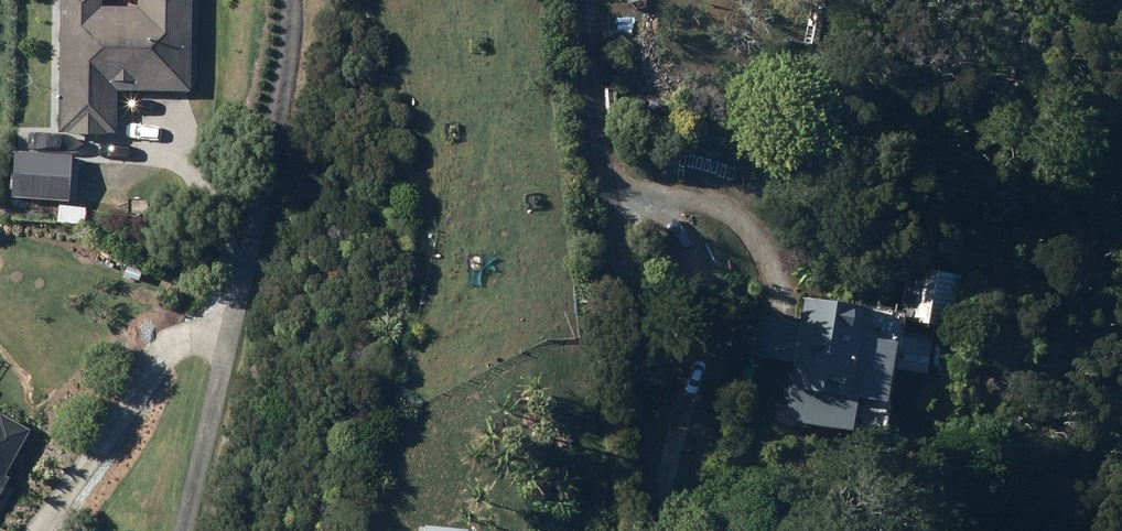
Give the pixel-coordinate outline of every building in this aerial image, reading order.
[(57,133),(114,134),(115,91),(187,92),(188,0),(135,0),(135,8),(98,8),(98,0),(59,0),(57,133)] [(810,7),(802,43),(816,46),(824,11),(810,7)] [(12,154),(9,198),(67,202),(70,157),(12,154)] [(56,223),(82,225),(84,209),(57,207),(56,223)] [(910,272),(903,322),(948,329),(956,279),(910,272)] [(753,356),(794,364),(782,422),(846,434),(852,401),(880,407),(892,347),(854,339),(860,309),(803,298),(797,326),(761,319),(753,356)] [(904,332),(898,370),(925,374),(931,336),(904,332)] [(930,365),(946,367),(947,355),(931,353),(930,365)] [(6,479),(3,477),(27,432),(0,417),(0,491),(6,479)]
